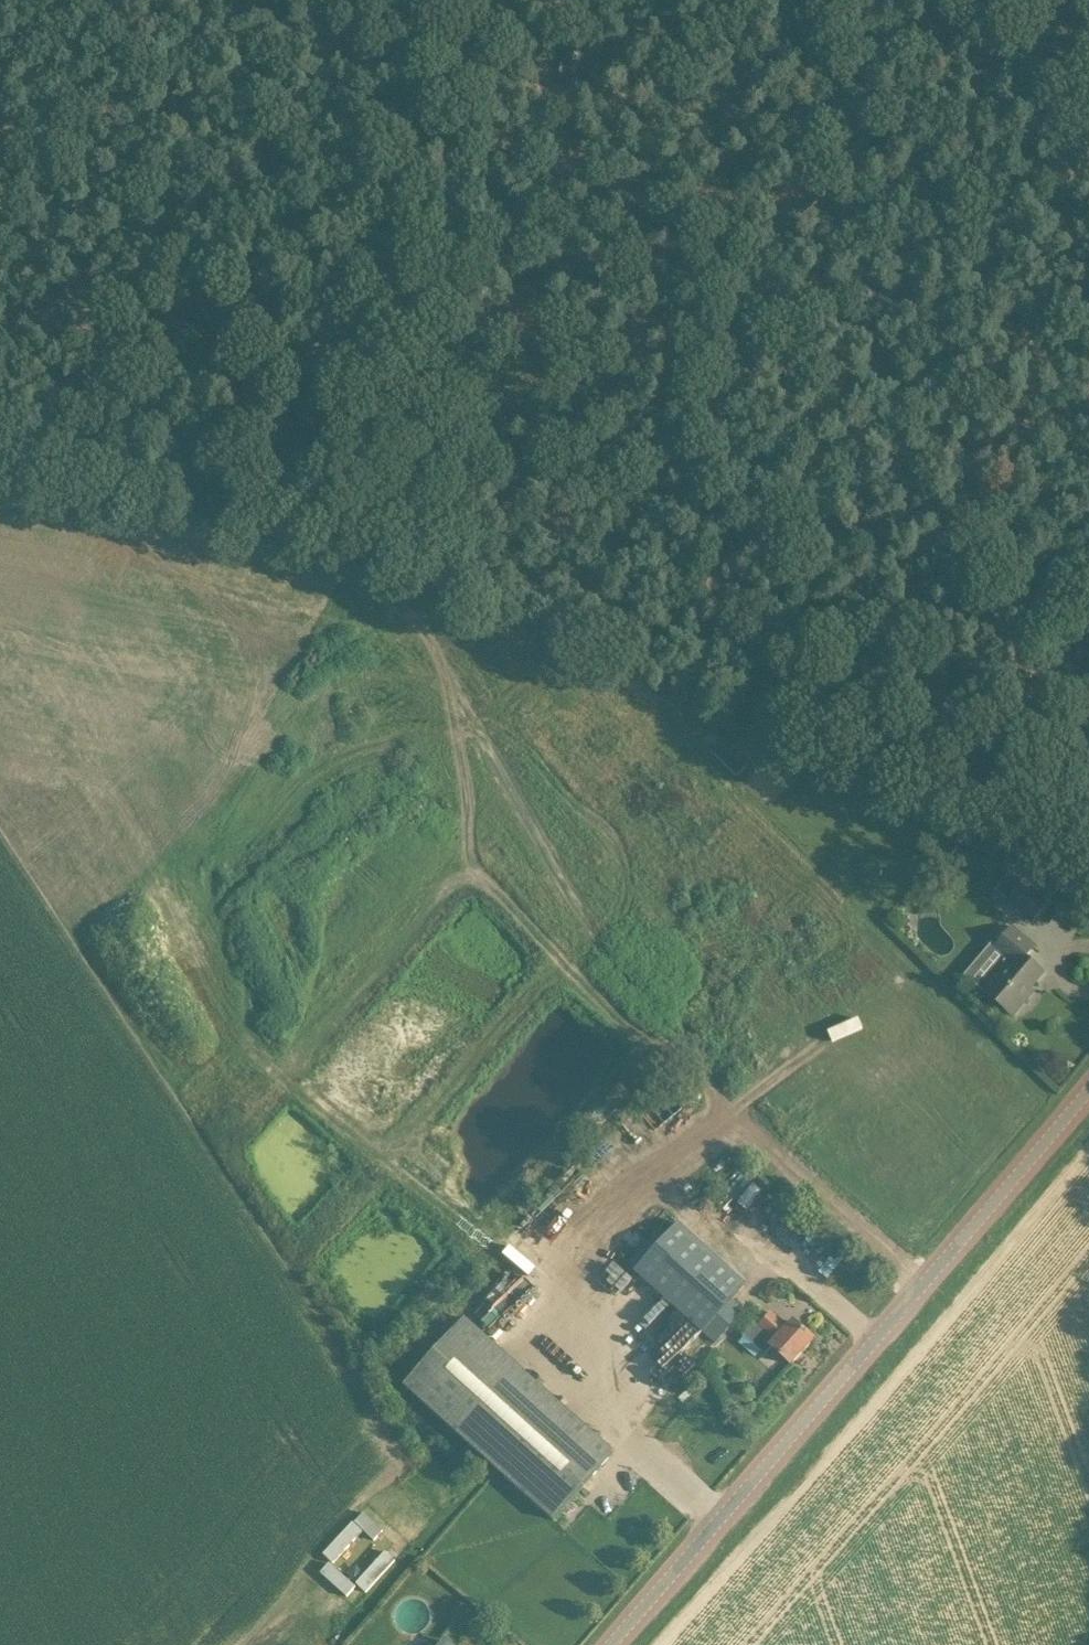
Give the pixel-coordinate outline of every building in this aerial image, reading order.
[(1009,958),(984,987),(982,990),(1013,1017),(1029,998),(1026,995),(1044,973),(1025,957),(1036,944),(1013,925),(995,946),(1009,958)] [(747,1284),(731,1269),(680,1224),(667,1237),(637,1271),(716,1343),(746,1311),(733,1299),(747,1284)] [(761,1324),(756,1321),(743,1335),(766,1355),(773,1347),(792,1365),(814,1340),(794,1322),(788,1328),(771,1313),(761,1324)] [(614,1452),(544,1388),(466,1318),(404,1386),(553,1520),(614,1452)]
